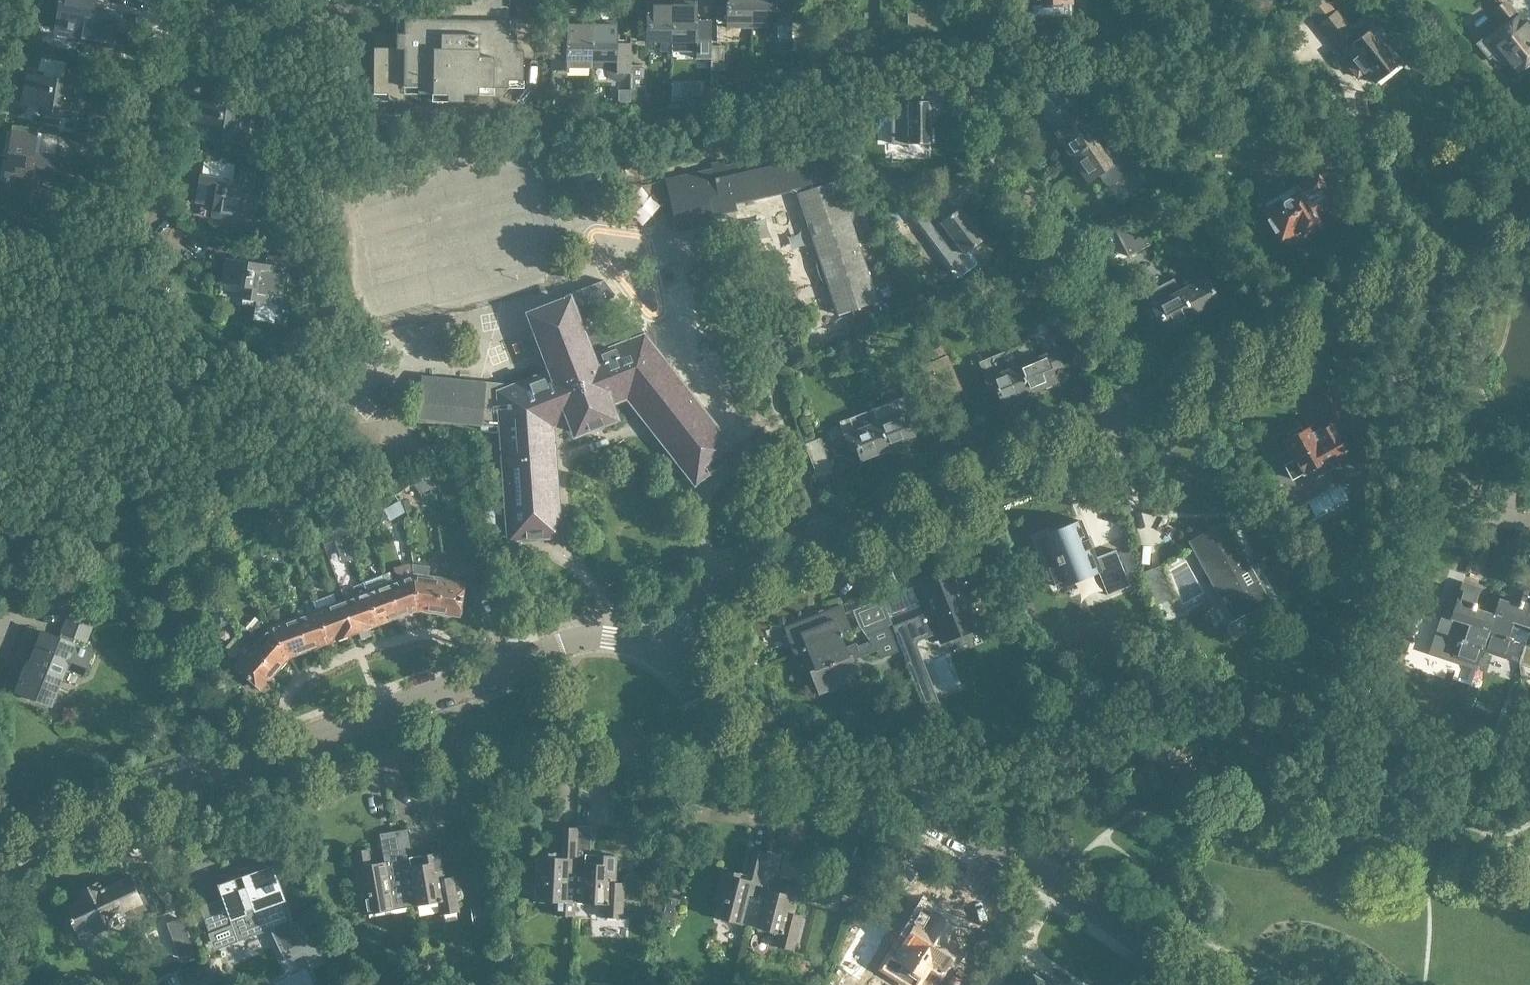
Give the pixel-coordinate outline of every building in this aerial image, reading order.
[(95,0),(64,0),(64,4),(59,3),(54,30),(70,32),(69,40),(94,44),(95,39),(113,42),(118,13),(94,9),(95,0)] [(471,5),(441,5),(441,20),(404,19),(404,33),(375,33),(374,93),(389,93),(389,100),(404,100),(404,94),(448,95),(448,102),(464,102),(464,95),(493,95),(493,87),(508,87),(508,80),(523,80),(524,49),(517,49),(517,35),(509,35),(509,5),(502,5),(502,0),(471,0),(471,5)] [(751,21),(751,0),(726,0),(726,21),(751,21)] [(751,21),(751,29),(772,28),(772,38),(791,38),(791,0),(751,0),(751,21)] [(1031,16),(1072,14),(1071,0),(1031,0),(1031,16)] [(1306,7),(1336,45),(1341,41),(1354,57),(1347,63),(1357,75),(1365,69),(1376,82),(1401,62),(1384,40),(1386,35),(1380,28),(1375,29),(1363,15),(1348,26),(1327,0),(1314,0),(1306,7)] [(1475,43),(1488,59),(1491,57),(1492,58),(1493,58),(1494,59),(1495,60),(1496,60),(1497,60),(1498,60),(1499,61),(1500,60),(1502,59),(1504,62),(1508,59),(1517,70),(1521,67),(1526,68),(1529,64),(1529,27),(1519,13),(1517,15),(1505,1),(1507,0),(1493,0),(1498,6),(1494,9),(1503,20),(1475,43)] [(646,40),(672,40),(672,1),(646,1),(646,40)] [(672,1),(672,40),(697,40),(697,1),(672,1)] [(908,4),(908,18),(942,18),(942,4),(908,4)] [(942,18),(908,18),(908,30),(942,30),(942,18)] [(592,60),(592,20),(567,20),(567,39),(552,39),(551,70),(566,70),(566,65),(592,65),(592,60)] [(630,88),(632,88),(632,64),(631,64),(631,42),(617,42),(617,21),(592,20),(592,60),(592,68),(606,68),(606,71),(606,73),(607,76),(609,78),(611,80),(615,81),(618,81),(621,80),(624,77),(626,73),(630,73),(630,88)] [(711,44),(711,68),(723,68),(723,44),(711,44)] [(632,64),(632,88),(644,88),(644,64),(632,64)] [(27,75),(23,99),(41,102),(39,113),(80,119),(86,84),(27,75)] [(1053,133),(1070,158),(1095,141),(1094,140),(1104,134),(1103,131),(1104,131),(1096,119),(1095,119),(1090,112),(1084,116),(1070,94),(1043,93),(1043,116),(1054,133),(1053,133)] [(931,100),(891,100),(891,144),(908,144),(908,142),(934,142),(935,127),(930,127),(931,100)] [(208,138),(250,144),(255,110),(196,101),(193,125),(210,127),(208,138)] [(22,194),(40,197),(42,180),(51,181),(55,156),(33,153),(36,133),(4,129),(0,156),(0,158),(2,158),(0,169),(0,181),(5,182),(5,187),(23,190),(22,194)] [(1154,139),(1119,162),(1126,172),(1161,149),(1154,139)] [(1095,141),(1070,158),(1086,182),(1111,165),(1095,141)] [(797,192),(834,315),(873,303),(836,178),(828,142),(726,165),(724,160),(711,163),(712,168),(666,179),(677,228),(713,220),(710,206),(789,188),(797,192)] [(212,216),(253,222),(262,167),(237,164),(234,182),(199,177),(195,201),(213,204),(212,216)] [(1303,232),(1318,223),(1307,203),(1313,199),(1315,204),(1327,197),(1315,176),(1303,183),(1305,187),(1261,212),(1279,243),(1284,241),(1288,248),(1306,238),(1303,232)] [(940,221),(937,223),(922,204),(904,216),(920,240),(934,229),(938,234),(937,235),(955,269),(972,259),(966,252),(983,240),(982,239),(986,236),(977,224),(973,227),(958,207),(940,221)] [(1147,246),(1135,221),(1116,230),(1127,255),(1147,246)] [(265,261),(296,266),(296,269),(310,271),(304,251),(268,245),(265,261)] [(239,296),(280,303),(285,268),(225,258),(222,282),(241,285),(239,296)] [(1176,281),(1195,316),(1219,303),(1215,295),(1229,287),(1219,268),(1206,275),(1202,267),(1176,281)] [(1195,316),(1176,281),(1170,271),(1160,277),(1169,295),(1153,303),(1167,330),(1195,316)] [(990,285),(996,300),(1017,292),(1012,278),(1008,280),(1006,276),(994,281),(995,283),(990,285)] [(568,299),(529,314),(551,372),(506,390),(503,383),(422,375),(418,417),(501,425),(509,537),(557,533),(549,425),(555,422),(556,425),(570,419),(575,433),(614,418),(609,405),(622,399),(622,397),(628,394),(696,481),(733,451),(654,351),(658,348),(641,324),(610,336),(599,307),(615,293),(604,279),(566,293),(568,299)] [(850,318),(854,332),(879,323),(875,310),(850,318)] [(1009,348),(1028,393),(1056,381),(1052,371),(1063,367),(1056,349),(1034,358),(1028,340),(1009,348)] [(1028,393),(1009,348),(977,361),(978,362),(979,362),(985,377),(984,378),(989,390),(990,390),(989,389),(995,387),(1002,404),(1028,393)] [(934,361),(947,393),(960,387),(947,356),(934,361)] [(947,393),(934,361),(923,366),(936,397),(947,393)] [(1284,464),(1292,480),(1303,474),(1303,475),(1335,457),(1340,465),(1355,457),(1359,464),(1361,463),(1364,467),(1375,461),(1360,434),(1348,440),(1347,438),(1341,442),(1335,431),(1353,420),(1333,385),(1313,396),(1321,410),(1308,417),(1312,425),(1302,430),(1300,427),(1287,434),(1289,438),(1284,441),(1294,458),(1284,464)] [(872,408),(888,449),(915,438),(911,428),(917,425),(906,395),(872,408)] [(888,449),(872,408),(840,420),(844,432),(843,432),(851,451),(856,449),(860,459),(888,449)] [(806,443),(818,476),(832,471),(819,438),(806,443)] [(427,475),(433,483),(444,475),(438,467),(427,475)] [(433,483),(427,475),(414,484),(420,493),(433,483)] [(383,509),(388,518),(404,508),(399,499),(383,509)] [(1128,586),(1114,550),(1092,558),(1077,521),(1034,537),(1053,586),(1096,569),(1106,595),(1128,586)] [(1188,541),(1232,620),(1269,599),(1225,521),(1188,541)] [(342,527),(345,536),(358,531),(355,522),(342,527)] [(345,536),(342,527),(331,531),(333,540),(345,536)] [(292,542),(294,551),(308,549),(306,539),(292,542)] [(294,551),(292,542),(281,544),(282,553),(294,551)] [(246,551),(247,559),(260,557),(259,549),(246,551)] [(202,556),(205,565),(221,562),(219,552),(202,556)] [(205,565),(202,556),(187,559),(189,568),(205,565)] [(412,576),(416,608),(417,608),(437,611),(440,579),(427,577),(429,566),(411,563),(412,575),(412,576)] [(1173,599),(1160,565),(1141,573),(1154,606),(1173,599)] [(900,646),(903,655),(922,648),(919,639),(920,638),(917,630),(933,624),(939,641),(974,627),(952,570),(917,583),(928,612),(913,618),(911,613),(896,619),(905,644),(900,646)] [(363,583),(377,622),(399,614),(388,585),(387,585),(384,575),(363,582),(363,583)] [(388,585),(399,614),(416,608),(412,576),(388,585)] [(440,579),(437,611),(460,614),(464,582),(440,579)] [(1481,649),(1491,614),(1473,608),(1480,587),(1461,581),(1449,617),(1468,624),(1463,640),(1459,638),(1459,640),(1457,639),(1452,657),(1475,665),(1481,649)] [(340,602),(352,632),(377,622),(363,583),(354,586),(358,596),(340,602)] [(1481,649),(1507,658),(1514,639),(1510,638),(1510,637),(1507,636),(1512,621),(1529,627),(1529,587),(1524,585),(1517,606),(1497,599),(1491,614),(1481,649)] [(895,614),(917,604),(910,587),(887,597),(895,614)] [(352,632),(340,602),(315,611),(326,641),(352,632)] [(858,627),(864,636),(887,627),(886,625),(890,624),(882,602),(853,613),(858,627)] [(789,624),(817,694),(838,686),(836,680),(856,672),(849,654),(845,655),(838,635),(850,630),(840,605),(789,624)] [(32,663),(29,661),(28,661),(16,690),(50,704),(65,666),(83,673),(92,652),(73,645),(76,637),(85,641),(92,621),(68,611),(60,631),(62,632),(60,638),(41,630),(36,643),(39,645),(32,663)] [(188,620),(185,611),(170,615),(173,624),(188,620)] [(294,619),(305,649),(326,641),(315,611),(294,619)] [(258,641),(252,648),(276,670),(289,655),(272,627),(271,628),(262,619),(250,634),(258,641)] [(305,649),(294,619),(272,627),(289,655),(305,649)] [(887,627),(864,636),(879,658),(897,651),(887,627)] [(276,670),(252,648),(252,649),(236,634),(223,649),(239,663),(236,667),(260,688),(276,670)] [(574,902),(604,903),(605,916),(622,917),(623,882),(616,882),(617,855),(591,854),(592,825),(578,825),(578,827),(574,902)] [(555,914),(574,915),(574,902),(578,827),(564,826),(563,853),(537,852),(535,900),(556,901),(555,914)] [(395,830),(408,906),(438,901),(441,913),(459,910),(453,876),(446,878),(441,851),(414,856),(409,827),(395,830)] [(408,906),(395,830),(380,832),(385,860),(371,862),(368,848),(349,851),(354,880),(359,879),(365,914),(408,906)] [(718,916),(748,924),(767,852),(753,848),(747,874),(722,868),(714,897),(723,899),(718,916)] [(748,924),(777,932),(774,945),(792,950),(801,914),(792,912),(798,887),(773,881),(781,853),(767,849),(767,852),(748,924)] [(270,928),(285,962),(304,954),(287,916),(281,897),(282,897),(277,884),(275,884),(272,875),(274,874),(270,861),(255,866),(255,865),(246,868),(251,881),(260,879),(264,888),(227,901),(225,896),(200,905),(209,932),(232,924),(236,936),(264,926),(270,928)] [(92,922),(95,931),(116,922),(113,915),(118,913),(117,912),(126,908),(115,883),(105,887),(104,886),(100,888),(97,881),(77,891),(81,900),(64,908),(66,913),(71,925),(72,925),(74,929),(83,925),(84,925),(92,922)] [(662,923),(673,925),(677,897),(666,895),(662,923)] [(959,940),(962,935),(924,911),(921,917),(920,916),(897,953),(898,954),(894,961),(886,956),(879,968),(899,980),(906,968),(920,976),(929,961),(943,969),(960,941),(959,940)] [(164,944),(175,940),(180,954),(193,950),(181,916),(157,924),(164,944)] [(191,984),(215,984),(224,981),(215,956),(184,968),(191,984)]
